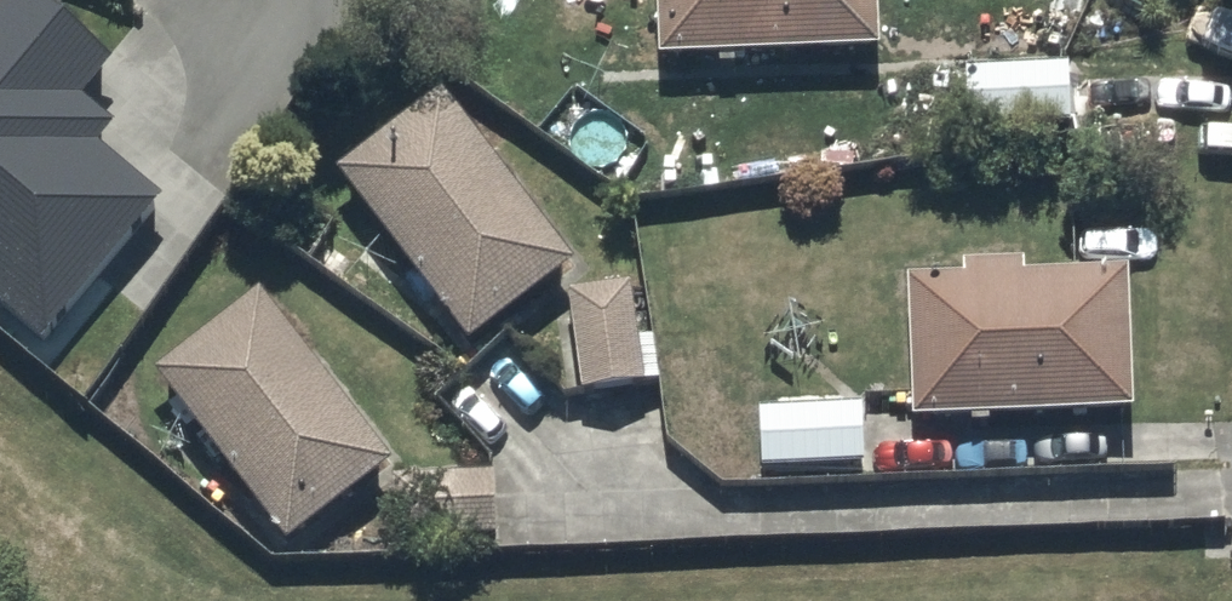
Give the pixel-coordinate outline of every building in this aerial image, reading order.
[(41,356),(161,213),(96,158),(110,142),(80,116),(113,77),(21,0),(10,0),(0,12),(0,321),(41,356)] [(654,69),(716,68),(716,78),(732,78),(732,67),(876,64),(875,0),(653,0),(654,69)] [(963,81),(965,142),(1067,138),(1065,77),(963,81)] [(435,104),(331,186),(465,356),(568,274),(435,104)] [(910,288),(911,429),(1130,427),(1128,286),(1023,288),(1023,271),(963,271),(963,288),(910,288)] [(640,396),(629,297),(568,304),(578,403),(640,396)] [(254,305),(150,384),(283,558),(386,479),(254,305)] [(757,420),(757,478),(859,476),(858,419),(757,420)] [(494,484),(392,484),(392,550),(494,550),(494,484)]
